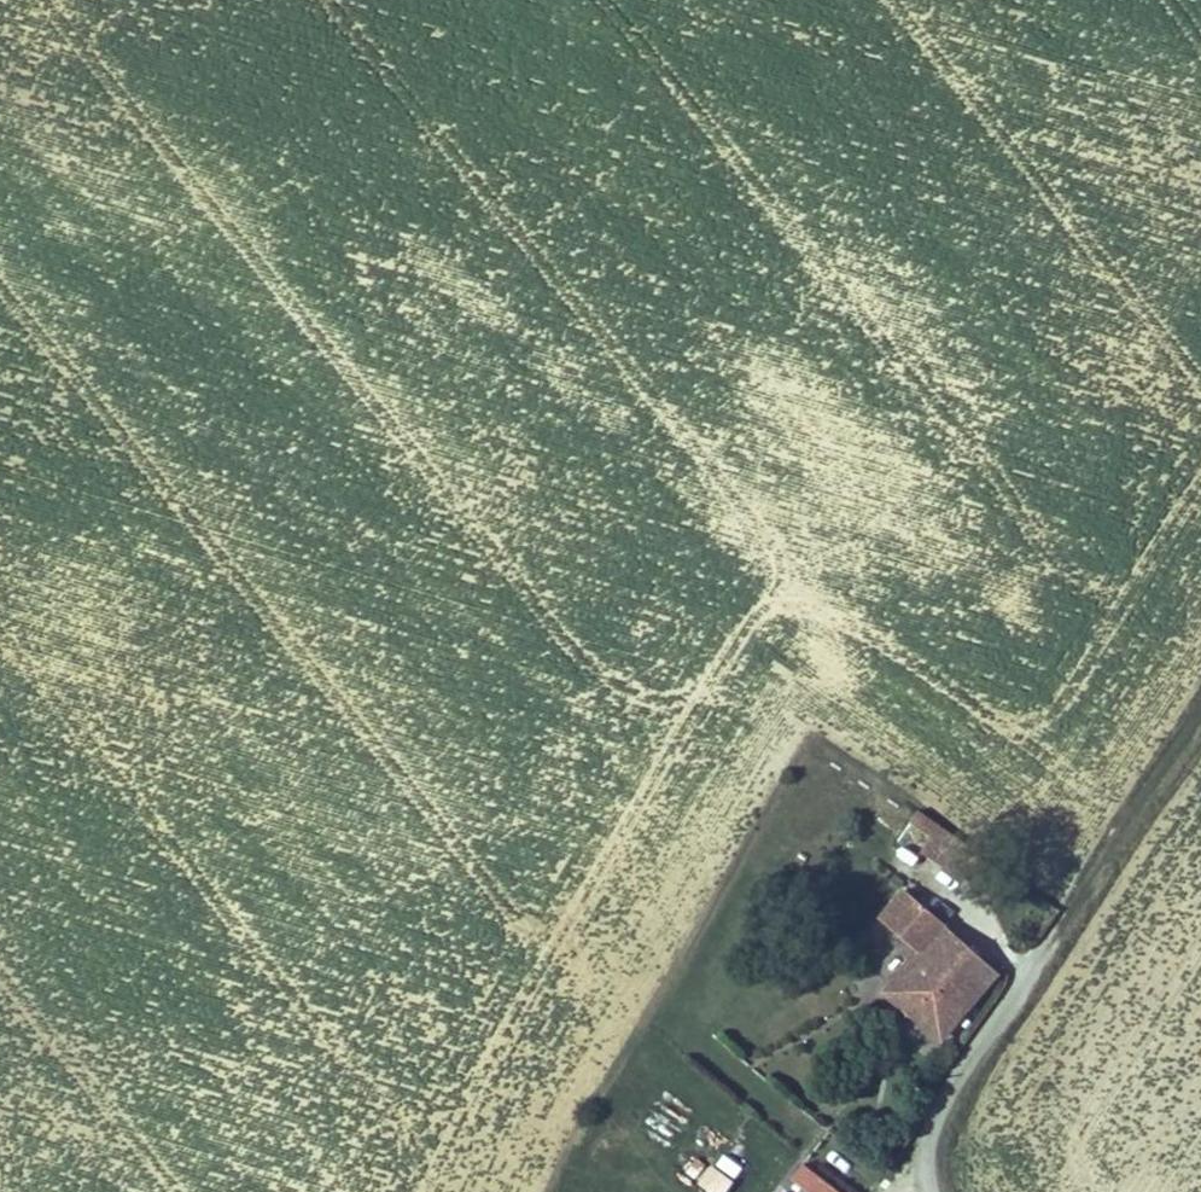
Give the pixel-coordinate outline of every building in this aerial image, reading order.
[(900,839),(967,880),(984,853),(916,812),(900,839)] [(940,918),(918,902),(894,934),(903,940),(917,949),(940,918)] [(933,971),(961,935),(940,918),(917,949),(903,940),(861,998),(916,1038),(954,988),(933,971)] [(954,988),(982,951),(961,935),(933,971),(954,988)] [(711,1191),(728,1191),(735,1181),(699,1158),(687,1176),(711,1191)] [(802,1164),(786,1185),(796,1191),(839,1191),(802,1164)]
